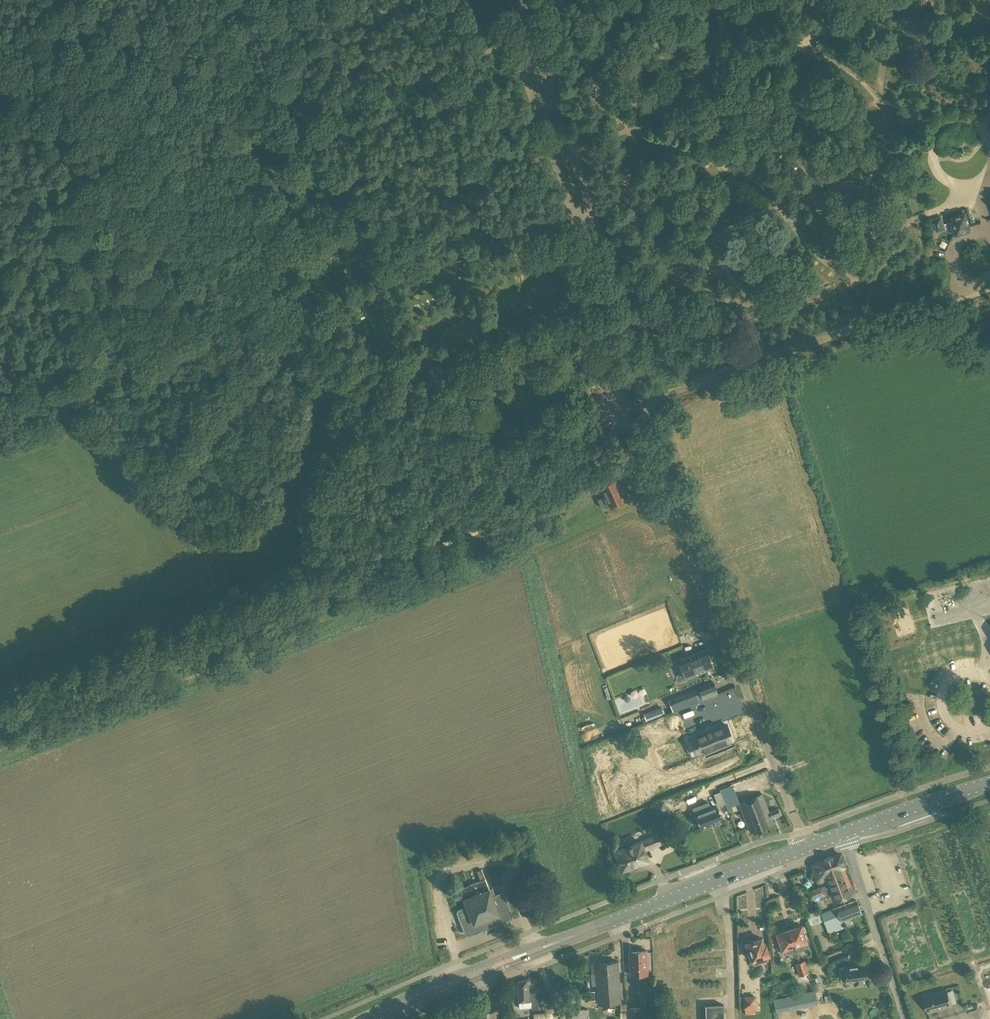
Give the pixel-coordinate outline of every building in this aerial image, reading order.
[(953,218),(954,220),(951,221),(956,236),(971,231),(970,228),(965,214),(953,218)] [(941,216),(932,219),(933,222),(931,223),(933,230),(935,229),(936,232),(946,229),(941,216)] [(628,495),(616,470),(615,468),(610,471),(613,478),(599,484),(605,496),(597,499),(601,508),(628,495)] [(694,674),(713,666),(706,649),(678,660),(685,678),(686,677),(689,683),(696,680),(694,674)] [(698,688),(703,698),(703,699),(718,693),(713,682),(698,688)] [(703,698),(698,688),(669,700),(673,710),(703,698)] [(664,713),(662,707),(644,714),(646,720),(664,713)] [(662,727),(676,723),(675,719),(660,722),(662,727)] [(732,738),(726,723),(689,738),(695,753),(732,738)] [(725,804),(720,792),(714,794),(719,806),(725,804)] [(771,817),(780,814),(778,808),(769,812),(761,793),(738,803),(750,832),(773,823),(771,817)] [(717,806),(711,808),(708,802),(693,808),(696,814),(695,814),(700,827),(713,823),(714,825),(722,822),(717,806)] [(669,808),(658,813),(660,819),(671,815),(669,808)] [(654,836),(615,851),(622,869),(632,865),(633,869),(639,867),(638,863),(647,859),(644,849),(663,842),(659,829),(652,832),(654,836)] [(830,895),(832,902),(854,894),(843,866),(844,866),(840,854),(832,857),(832,856),(824,859),(824,860),(816,863),(811,865),(817,883),(824,879),(826,884),(830,895)] [(495,928),(493,925),(511,918),(512,916),(503,893),(492,897),(485,878),(460,888),(467,907),(459,910),(458,912),(466,934),(468,934),(486,928),(487,931),(495,928)] [(830,895),(826,884),(808,891),(811,899),(813,898),(815,902),(826,897),(826,896),(830,895)] [(826,896),(826,897),(816,902),(819,909),(827,906),(826,904),(831,901),(831,903),(833,902),(832,902),(830,895),(826,896)] [(861,913),(856,900),(822,913),(829,932),(843,927),(841,921),(861,913)] [(821,913),(820,909),(806,915),(810,925),(824,920),(821,913)] [(801,925),(789,929),(796,951),(801,949),(801,948),(807,946),(805,941),(806,941),(801,925)] [(796,951),(789,929),(776,933),(782,949),(784,954),(790,952),(791,953),(796,951)] [(764,946),(761,937),(746,942),(752,960),(752,959),(754,964),(768,959),(767,955),(769,954),(766,945),(764,946)] [(630,975),(633,975),(647,974),(646,950),(629,951),(630,975)] [(796,983),(810,978),(809,972),(805,960),(794,963),(795,965),(791,966),(793,972),(795,971),(795,976),(794,976),(796,983)] [(596,973),(597,990),(598,999),(598,1004),(620,1002),(617,961),(591,963),(591,974),(596,973)] [(864,978),(862,966),(845,967),(845,968),(839,969),(840,981),(846,980),(846,981),(855,980),(855,985),(862,984),(862,979),(864,978)] [(529,993),(528,978),(517,982),(518,1002),(519,1002),(519,1008),(531,1007),(531,1001),(532,1001),(532,1009),(538,1009),(537,993),(529,993)] [(946,990),(924,996),(929,1012),(951,1005),(946,990)] [(787,997),(789,1009),(818,1004),(815,991),(787,997)] [(756,995),(743,995),(743,1008),(756,1008),(756,995)] [(724,1013),(723,1004),(705,1005),(706,1018),(724,1018),(724,1013)] [(571,1018),(589,1018),(588,1005),(571,1006),(571,1018)] [(641,1007),(628,1008),(629,1018),(642,1018),(641,1007)]
